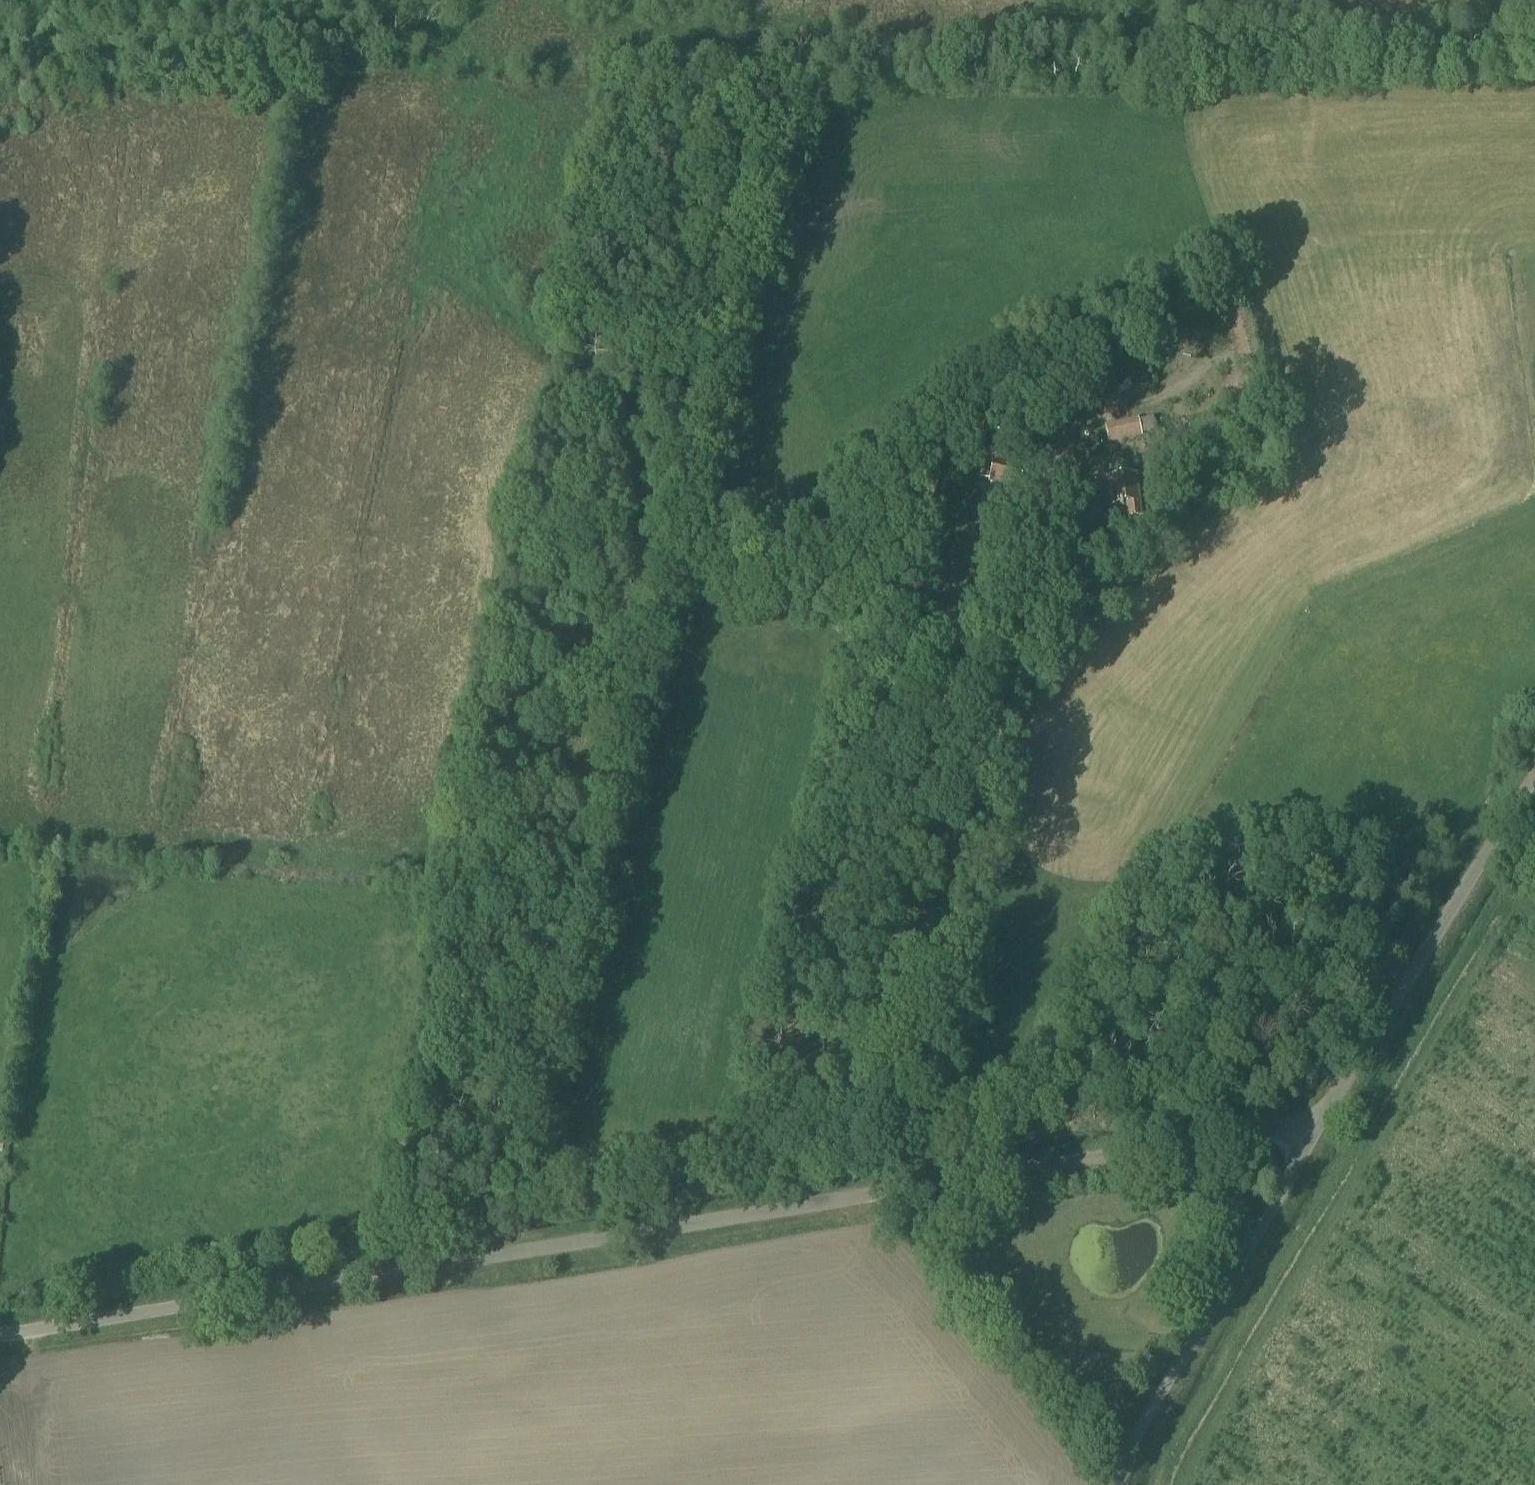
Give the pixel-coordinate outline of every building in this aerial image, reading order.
[(1020,491),(1025,468),(994,460),(989,484),(1020,491)] [(1136,476),(1109,479),(1112,506),(1128,504),(1129,518),(1141,517),(1136,476)] [(932,491),(921,487),(916,503),(927,507),(932,491)] [(8,1159),(0,1158),(0,1181),(5,1182),(8,1159)] [(15,1423),(13,1407),(0,1409),(3,1425),(15,1423)]
